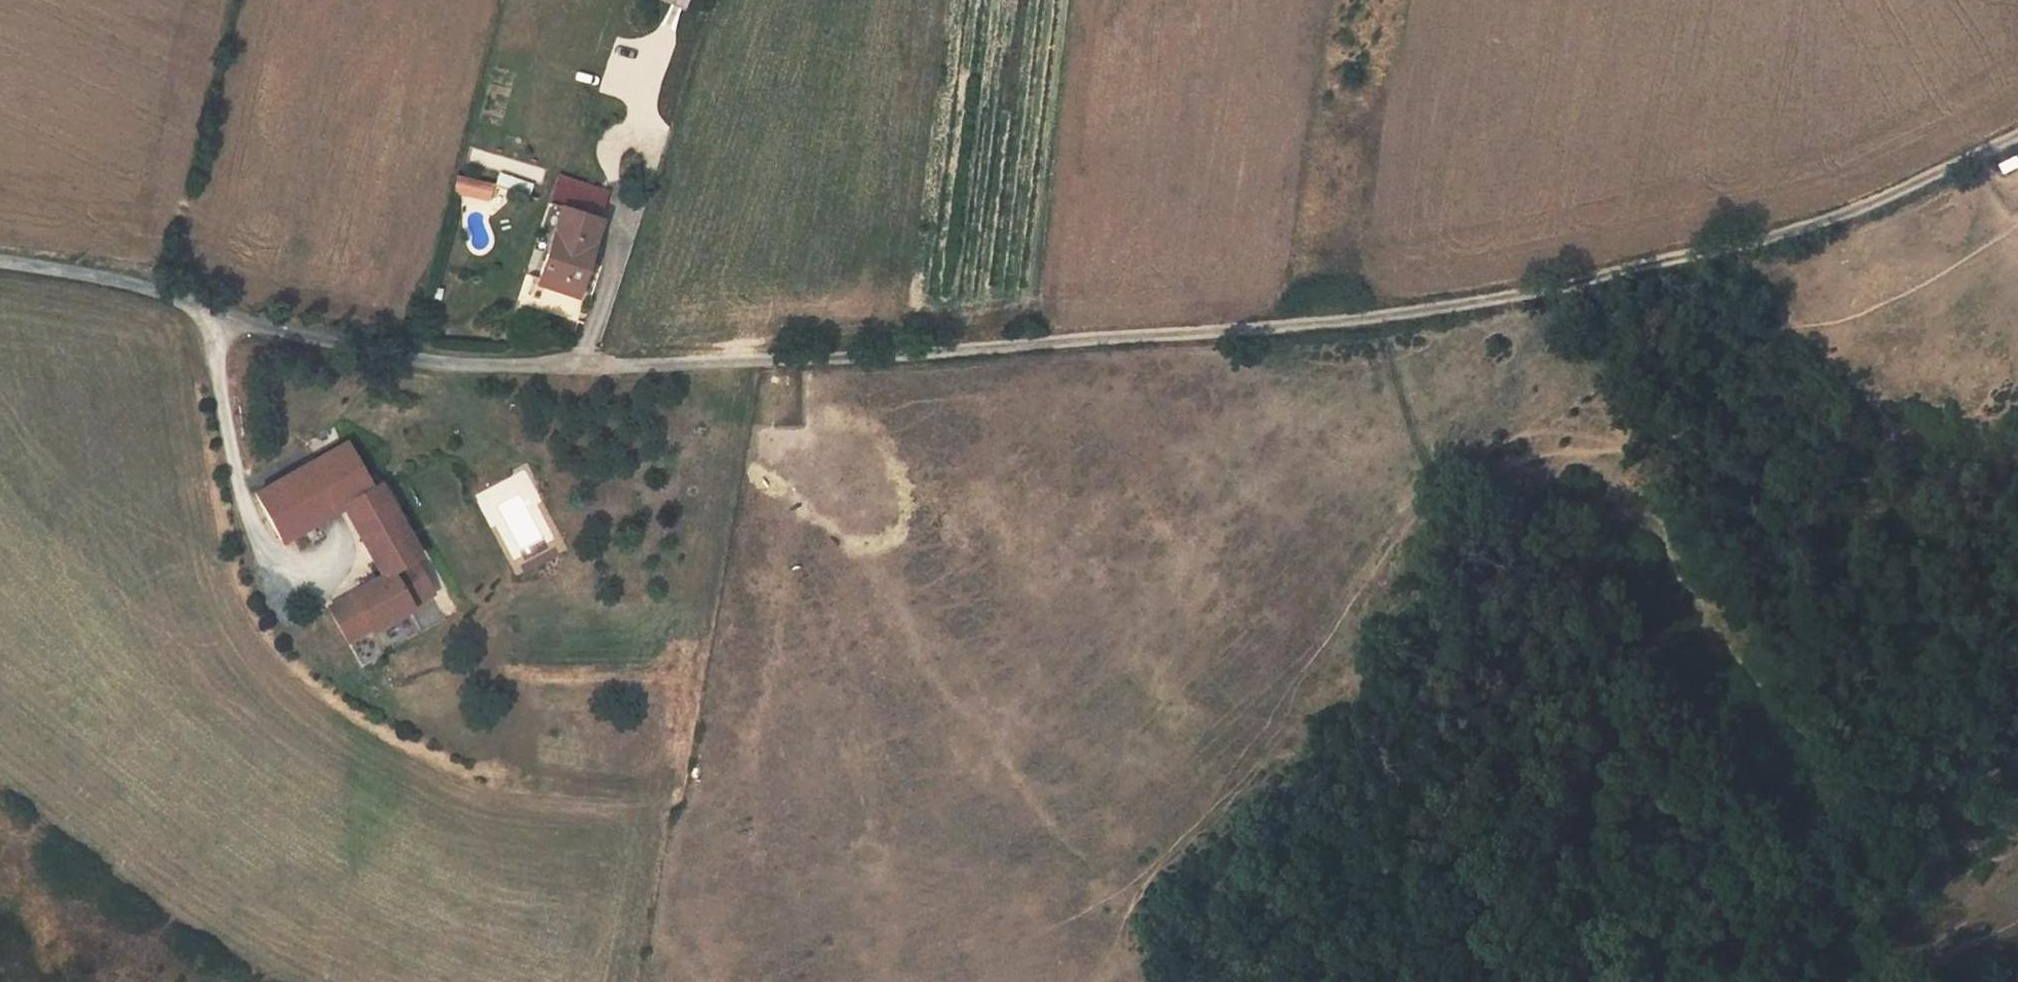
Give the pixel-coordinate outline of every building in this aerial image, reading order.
[(455,174),(451,188),(483,197),(487,183),(455,174)] [(560,205),(547,201),(540,225),(553,230),(560,205)] [(560,205),(553,230),(539,277),(558,283),(557,287),(575,292),(598,216),(560,205)] [(372,486),(348,443),(259,492),(285,539),(343,508),(341,503),(372,486)] [(372,486),(341,503),(343,508),(360,539),(398,519),(378,483),(372,486)] [(398,519),(360,539),(380,574),(348,592),(369,629),(409,607),(408,605),(430,592),(411,558),(418,555),(398,519)] [(348,592),(326,604),(346,641),(369,629),(348,592)]
